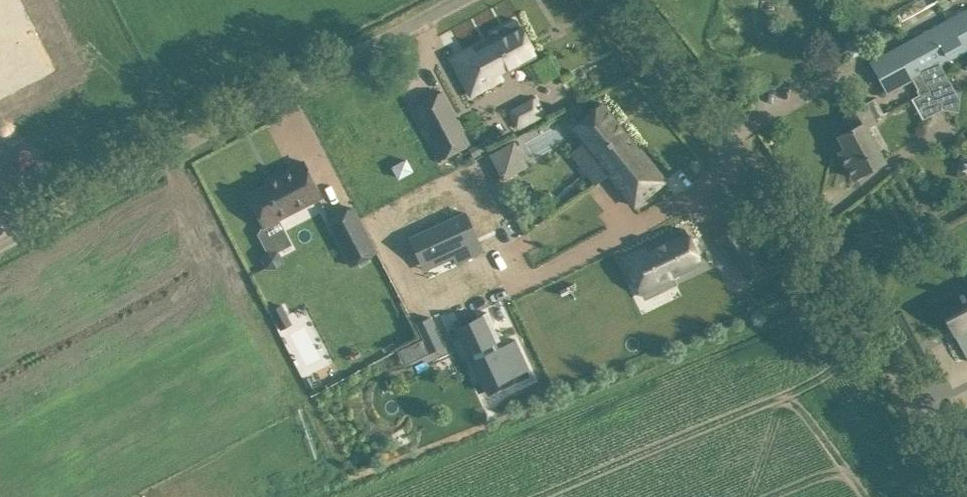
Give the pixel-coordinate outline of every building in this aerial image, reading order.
[(21,0),(0,0),(0,53),(38,34),(21,0)] [(870,61),(887,92),(904,83),(913,78),(918,88),(916,89),(918,94),(911,98),(923,119),(942,108),(934,94),(952,84),(940,64),(952,57),(966,50),(966,10),(888,52),(870,61)] [(492,32),(494,35),(452,58),(471,94),(503,77),(501,75),(537,56),(517,19),(492,32)] [(444,108),(449,105),(442,90),(410,107),(438,160),(470,143),(462,129),(457,132),(444,108)] [(510,111),(519,127),(544,113),(542,109),(543,108),(542,105),(540,106),(536,98),(510,111)] [(571,127),(609,173),(634,205),(635,204),(665,180),(639,148),(602,102),(571,127)] [(875,122),(865,104),(848,113),(853,121),(849,123),(852,128),(838,135),(845,147),(839,151),(853,177),(884,161),(866,127),(875,122)] [(575,136),(562,111),(517,133),(529,159),(575,136)] [(580,141),(567,148),(588,183),(600,176),(580,141)] [(470,150),(475,159),(487,153),(482,143),(470,150)] [(512,144),(492,154),(503,175),(523,164),(512,144)] [(966,178),(966,154),(960,152),(955,176),(966,178)] [(265,180),(267,184),(248,194),(264,226),(322,196),(303,160),(265,180)] [(352,207),(328,219),(351,264),(376,252),(352,207)] [(464,213),(409,238),(421,263),(450,250),(456,263),(482,251),(464,213)] [(701,262),(685,228),(623,258),(640,291),(701,262)] [(751,241),(730,256),(748,280),(769,265),(751,241)] [(966,358),(966,293),(962,296),(960,292),(958,293),(955,288),(935,299),(966,358)] [(281,305),(271,310),(276,319),(286,314),(281,305)] [(455,326),(454,327),(484,390),(487,398),(532,377),(529,369),(530,368),(515,338),(514,339),(514,341),(498,349),(495,342),(500,340),(487,311),(486,312),(487,314),(456,328),(455,326)] [(423,338),(397,350),(404,365),(443,346),(429,316),(416,322),(423,338)] [(315,328),(305,332),(302,325),(288,330),(303,367),(326,358),(315,328)]
